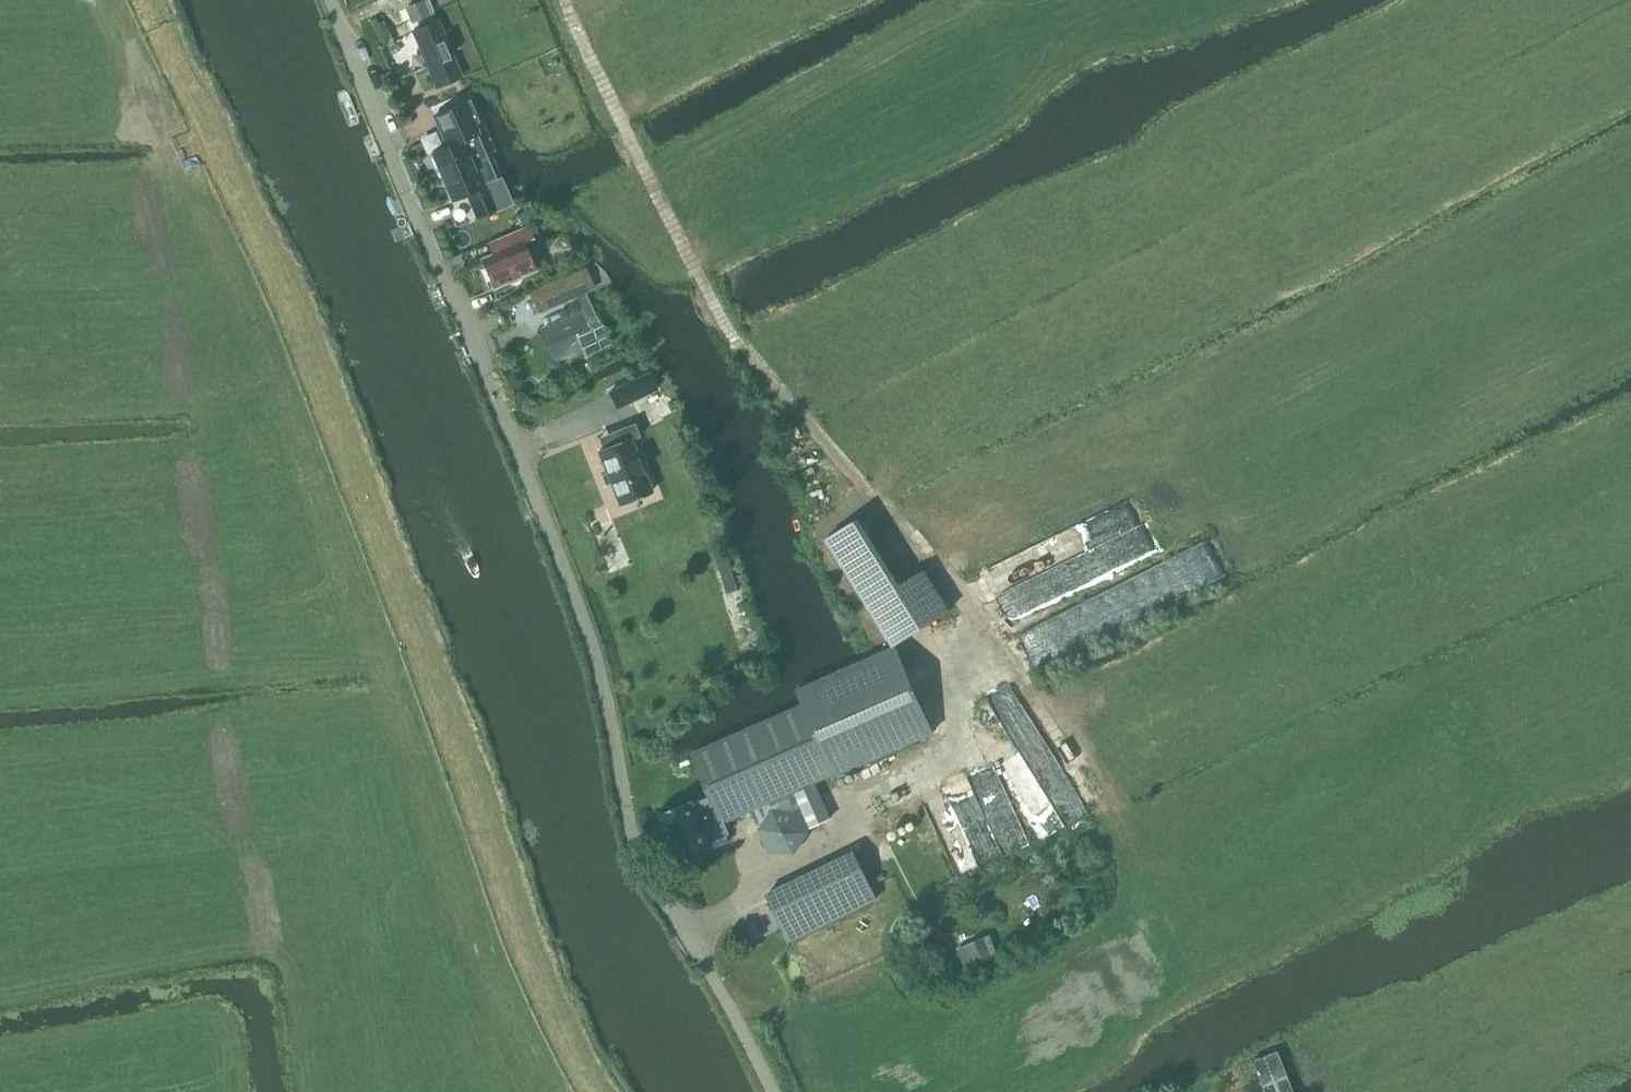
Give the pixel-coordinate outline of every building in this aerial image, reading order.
[(415,31),(430,69),(452,60),(437,21),(415,31)] [(449,145),(432,152),(442,177),(476,164),(467,143),(470,142),(465,129),(479,123),(471,103),(434,116),(449,145)] [(476,164),(442,177),(452,201),(467,195),(476,216),(498,209),(488,184),(497,180),(488,159),(476,164)] [(500,252),(482,260),(494,288),(535,269),(524,243),(533,239),(527,226),(495,240),(500,252)] [(587,268),(529,292),(538,314),(596,291),(587,268)] [(595,307),(552,326),(566,357),(584,349),(586,355),(599,349),(611,344),(595,307)] [(649,373),(609,392),(618,410),(658,391),(649,373)] [(621,443),(598,452),(620,505),(651,493),(630,440),(638,437),(634,425),(616,432),(621,443)] [(858,520),(827,540),(894,647),(926,627),(858,520)] [(692,800),(659,815),(666,831),(665,832),(671,845),(672,844),(679,861),(712,846),(710,841),(729,833),(724,821),(766,804),(769,813),(758,830),(770,852),(795,855),(810,834),(810,828),(831,819),(826,808),(816,784),(836,776),(936,733),(904,662),(894,647),(862,661),(855,664),(797,689),(806,708),(693,755),(712,797),(694,805),(692,800)] [(855,852),(768,894),(791,941),(878,898),(886,916),(956,882),(926,819),(855,852)] [(966,968),(998,955),(990,935),(958,949),(966,968)]
